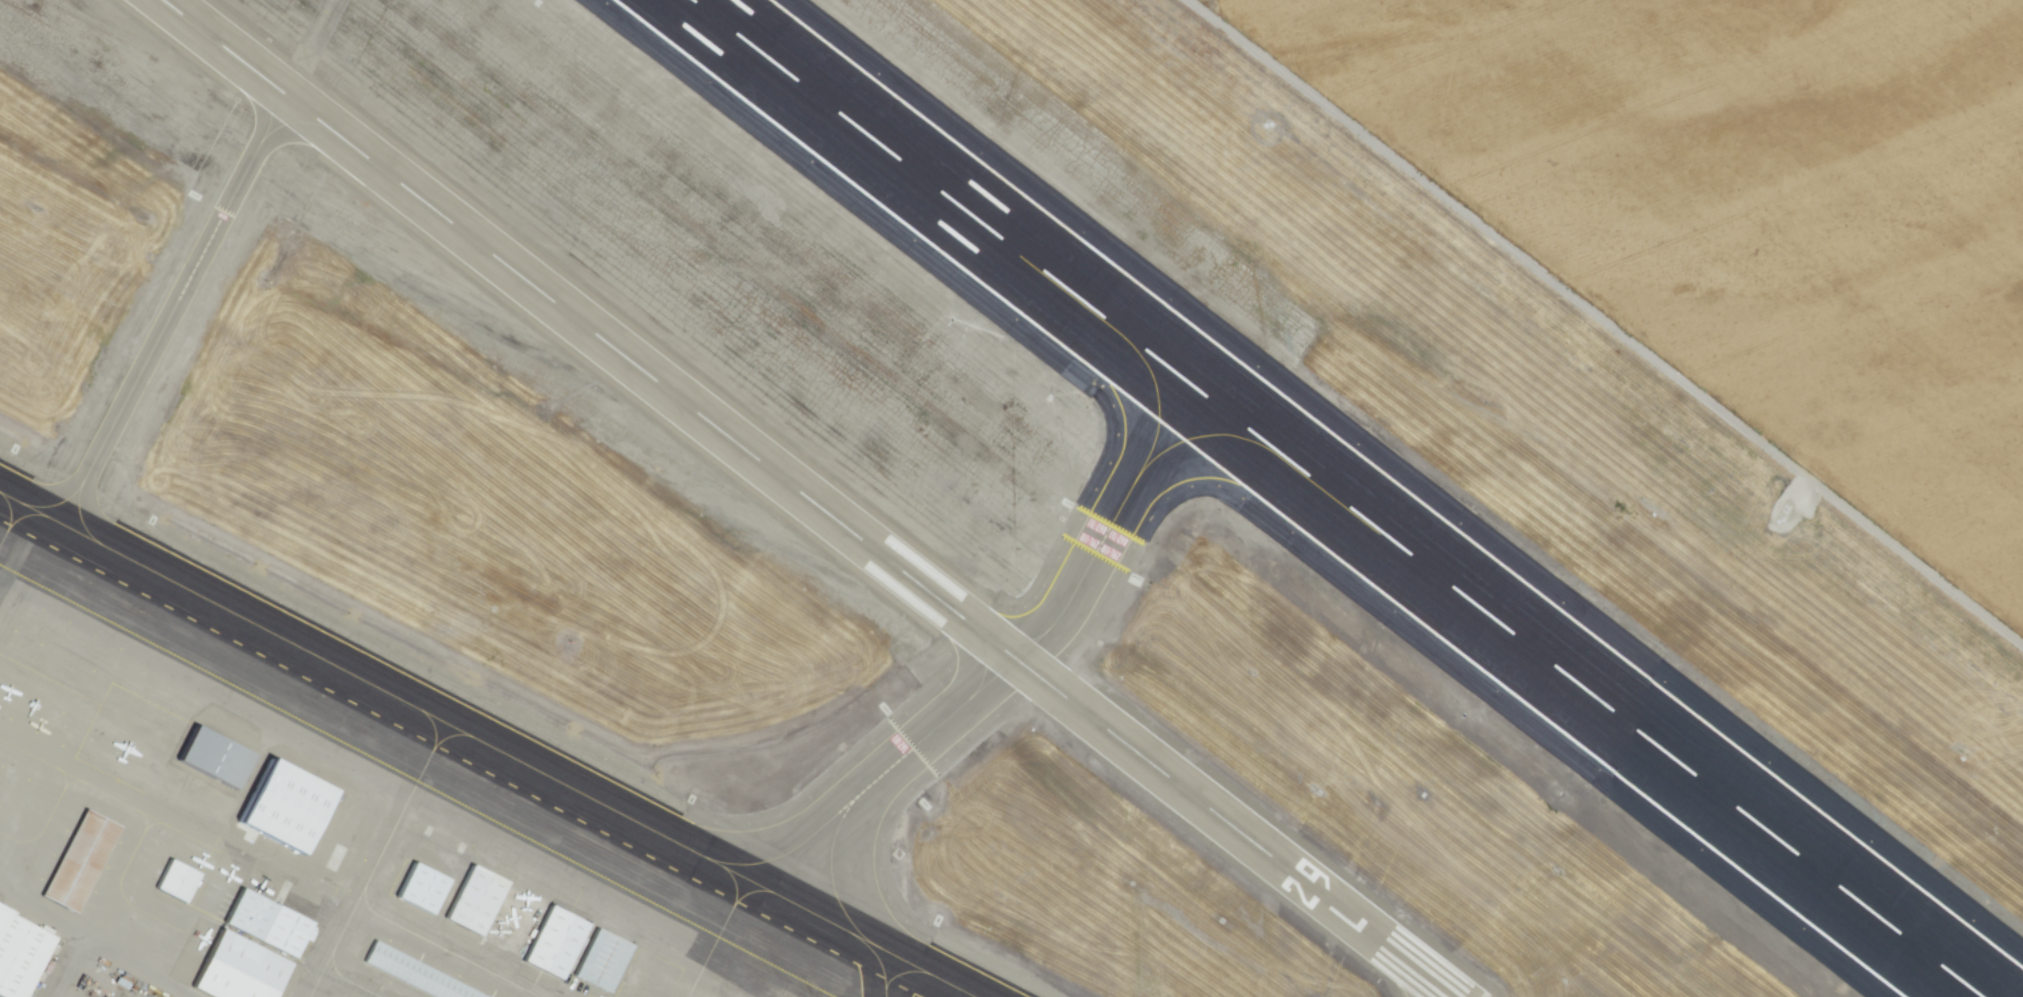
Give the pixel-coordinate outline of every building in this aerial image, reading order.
[(186,725),(242,754),(226,789),(168,761),(186,725)] [(261,761),(325,793),(290,860),(229,828),(261,761)] [(76,805),(111,823),(64,913),(32,893),(76,805)] [(160,860),(189,873),(176,901),(148,887),(160,860)] [(404,863),(439,881),(423,916),(386,897),(404,863)] [(463,866),(496,884),(469,937),(436,919),(463,866)] [(300,924),(265,996),(201,996),(184,988),(232,890),(300,924)] [(541,905),(578,924),(552,980),(514,961),(541,905)] [(45,935),(14,996),(0,996),(0,913),(45,935)] [(589,927),(621,943),(597,993),(565,977),(589,927)] [(374,941),(484,996),(431,996),(364,963),(374,941)]
